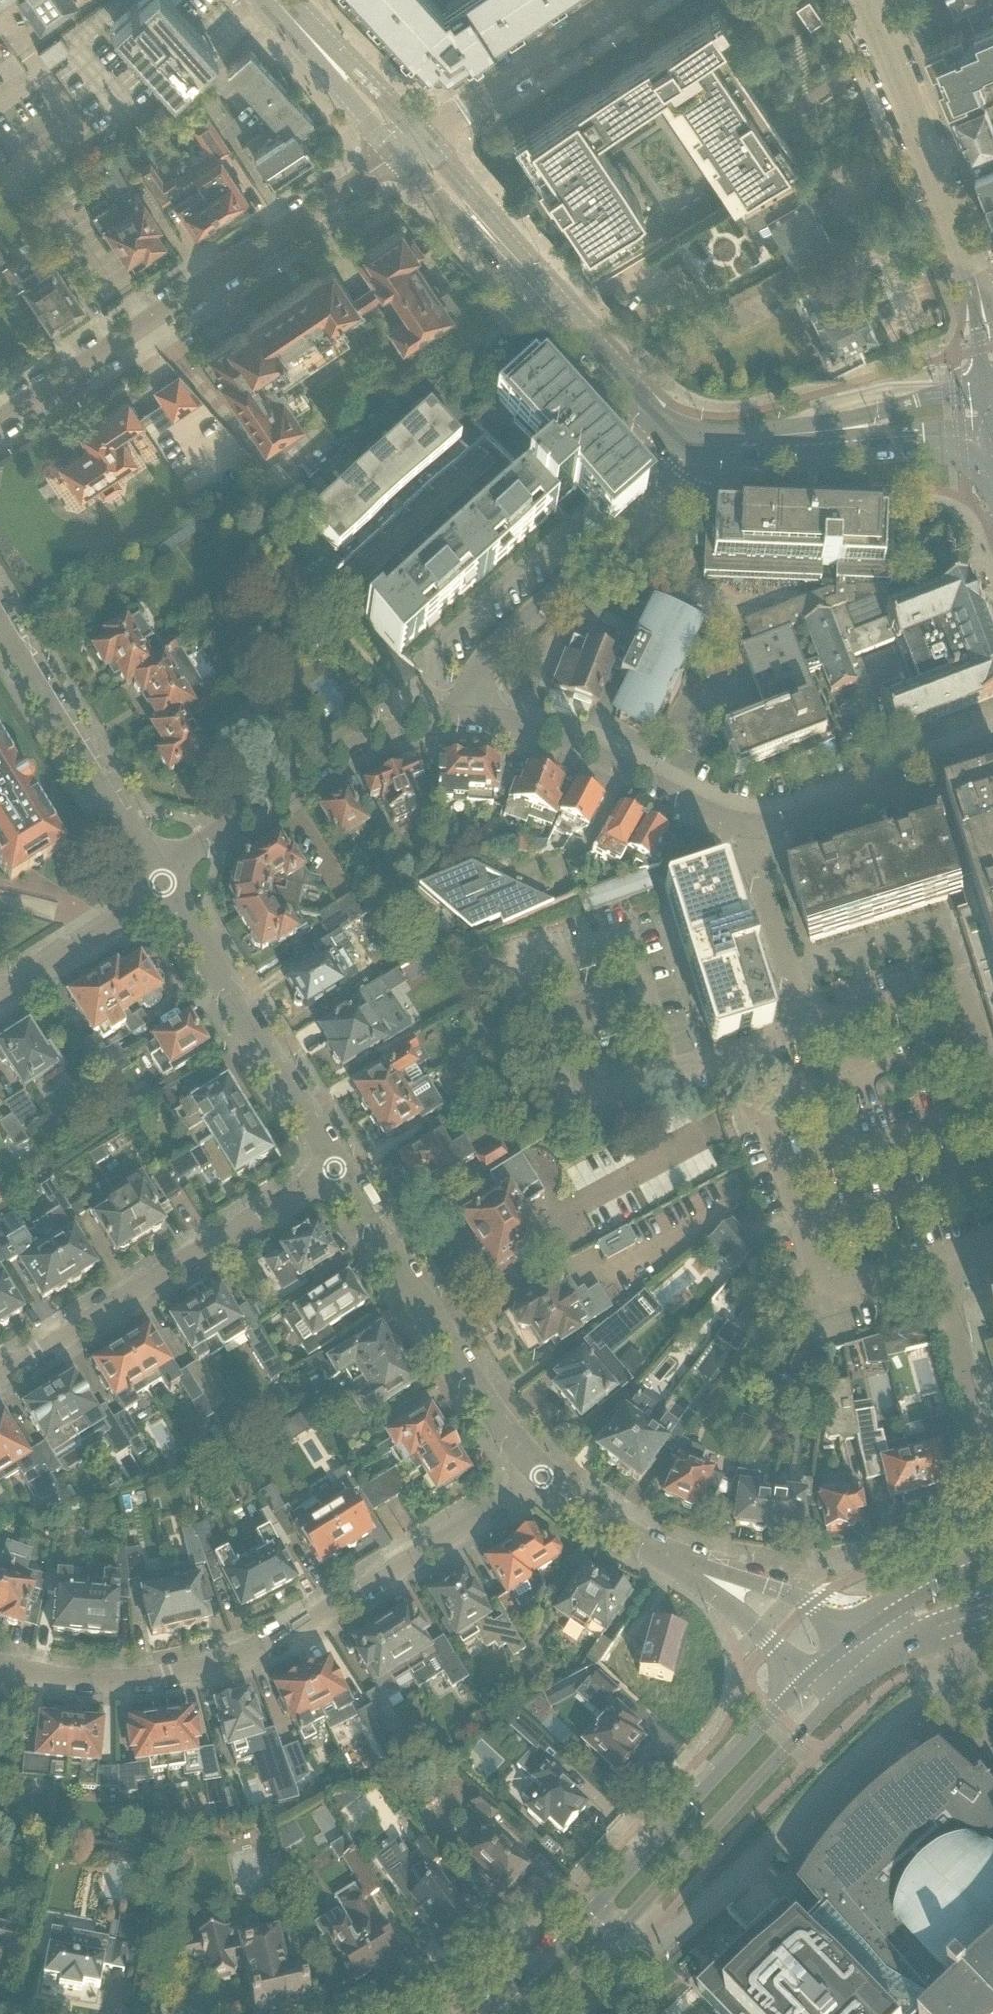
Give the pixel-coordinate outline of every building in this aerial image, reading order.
[(40,24),(73,1),(72,0),(23,0),(40,24)] [(169,0),(137,0),(112,23),(162,77),(162,78),(171,89),(189,72),(188,71),(213,48),(169,0)] [(365,10),(362,13),(375,27),(378,24),(399,47),(396,50),(409,64),(412,61),(413,62),(414,61),(423,70),(422,71),(423,73),(428,69),(434,75),(442,70),(447,74),(449,73),(448,72),(456,66),(457,68),(464,63),(462,60),(476,51),(478,53),(506,35),(504,32),(518,23),(520,25),(548,7),(546,4),(552,0),(457,0),(442,10),(433,0),(356,0),(365,10)] [(957,7),(967,2),(976,23),(992,16),(992,0),(954,0),(957,7)] [(808,1),(796,9),(810,29),(822,21),(808,1)] [(582,100),(517,144),(544,185),(537,190),(542,197),(548,207),(549,209),(557,203),(592,256),(593,255),(648,218),(594,137),(663,90),(670,101),(677,96),(687,110),(686,111),(687,112),(688,111),(697,125),(690,130),(699,144),(703,141),(714,157),(710,160),(711,161),(722,177),(721,177),(723,179),(729,175),(730,176),(731,176),(742,192),(741,192),(743,195),(794,164),(791,160),(795,157),(793,154),(793,153),(781,135),(780,135),(771,122),(772,121),(770,119),(770,120),(720,45),(725,42),(715,27),(723,21),(717,12),(709,17),(707,15),(582,99),(582,100)] [(927,45),(941,80),(941,81),(950,103),(987,88),(978,66),(992,59),(992,16),(976,23),(976,24),(979,32),(967,38),(963,29),(927,45)] [(823,75),(849,64),(835,30),(809,41),(823,75)] [(38,52),(48,66),(69,51),(60,37),(38,52)] [(252,151),(260,164),(271,180),(311,154),(296,132),(311,120),(248,49),(226,69),(282,131),(252,151)] [(987,88),(950,103),(976,169),(992,162),(992,86),(987,88)] [(211,170),(195,180),(219,215),(223,212),(226,214),(230,211),(231,207),(246,197),(219,158),(230,151),(208,119),(198,126),(211,146),(207,148),(214,158),(206,163),(211,170)] [(117,145),(88,164),(112,199),(108,202),(105,197),(92,205),(95,210),(90,214),(102,231),(107,227),(134,268),(150,257),(145,249),(159,240),(150,226),(155,223),(144,206),(133,190),(130,191),(128,188),(131,186),(122,173),(132,167),(117,145)] [(987,196),(992,193),(992,162),(976,169),(987,196)] [(150,163),(136,172),(148,190),(159,206),(170,199),(193,233),(207,223),(210,225),(214,222),(214,218),(219,215),(195,180),(195,181),(190,174),(178,182),(175,178),(172,178),(166,182),(164,184),(163,182),(161,180),(150,163)] [(789,181),(743,207),(751,222),(754,220),(769,245),(780,239),(788,252),(792,258),(828,236),(799,191),(796,192),(789,181)] [(373,288),(357,298),(364,308),(383,295),(398,317),(386,325),(401,346),(459,307),(447,289),(436,295),(413,259),(420,254),(420,253),(410,237),(407,239),(400,228),(364,251),(371,260),(359,268),(373,288)] [(0,256),(0,268),(10,262),(6,256),(4,253),(0,256)] [(10,262),(0,268),(15,291),(23,285),(50,325),(53,323),(57,325),(64,321),(63,317),(80,306),(68,289),(60,277),(53,266),(39,276),(35,270),(21,279),(10,262)] [(364,308),(357,298),(353,301),(330,266),(255,316),(253,313),(247,318),(250,323),(208,351),(223,373),(221,375),(263,439),(297,416),(281,393),(285,390),(280,382),(292,374),(287,366),(337,333),(346,346),(371,329),(359,311),(364,308)] [(822,353),(831,371),(863,355),(854,338),(873,329),(851,284),(833,293),(825,275),(792,292),(801,311),(809,307),(817,324),(821,332),(829,349),(822,353)] [(484,291),(476,298),(488,310),(496,304),(484,291)] [(472,422),(525,480),(540,466),(566,496),(574,489),(608,527),(645,494),(531,369),(472,422)] [(181,376),(156,392),(163,403),(167,409),(173,419),(202,400),(194,391),(181,376)] [(76,453),(61,463),(66,471),(66,475),(72,483),(75,484),(81,492),(95,483),(103,494),(105,492),(109,493),(115,489),(116,485),(119,483),(111,472),(133,457),(130,454),(131,451),(127,445),(124,445),(122,441),(120,443),(115,436),(139,419),(136,415),(137,412),(133,406),(130,406),(127,401),(107,414),(107,415),(97,421),(81,432),(86,440),(73,449),(76,453)] [(411,422),(443,457),(460,441),(429,408),(427,410),(426,408),(411,422)] [(397,437),(427,471),(443,457),(411,422),(398,433),(400,435),(397,437)] [(381,449),(412,484),(427,471),(397,437),(396,436),(381,449)] [(412,484),(381,449),(368,460),(370,462),(367,464),(397,498),(412,484)] [(350,477),(382,512),(397,498),(367,464),(365,463),(350,477)] [(540,466),(525,480),(382,609),(378,605),(365,617),(386,641),(400,655),(401,654),(531,536),(555,514),(551,510),(558,504),(566,496),(540,466)] [(382,512),(350,477),(338,488),(339,489),(337,492),(367,525),(382,512)] [(320,504),(352,539),(367,525),(337,492),(335,490),(320,504)] [(309,517),(307,518),(307,519),(337,552),(352,539),(320,504),(308,515),(309,517)] [(763,627),(766,636),(789,628),(802,622),(828,612),(845,606),(846,582),(890,584),(893,515),(818,513),(812,512),(805,512),(707,508),(705,543),(704,577),(835,582),(835,590),(828,590),(819,593),(823,603),(763,627)] [(308,527),(290,544),(299,554),(317,537),(308,527)] [(317,537),(299,554),(307,562),(326,546),(317,537)] [(326,546),(307,562),(315,571),(317,573),(335,556),(326,546)] [(613,594),(628,600),(629,596),(637,600),(642,588),(634,577),(622,572),(613,594)] [(852,623),(835,629),(828,612),(802,622),(830,693),(857,683),(851,669),(858,666),(854,657),(894,642),(910,682),(878,695),(892,734),(992,696),(992,649),(978,610),(986,607),(986,609),(988,608),(981,588),(979,589),(980,590),(972,593),(967,581),(883,612),(887,621),(856,633),(852,623)] [(632,686),(630,685),(623,699),(616,714),(621,717),(619,720),(642,732),(643,728),(649,731),(663,702),(670,706),(680,686),(673,682),(699,629),(647,603),(645,607),(638,624),(637,625),(632,638),(631,639),(630,641),(650,650),(632,686)] [(852,623),(845,606),(828,612),(835,629),(852,623)] [(109,642),(94,652),(104,667),(112,662),(126,684),(132,680),(155,665),(161,661),(161,660),(180,648),(174,638),(160,647),(153,634),(149,637),(137,617),(119,627),(116,627),(110,630),(110,634),(105,637),(109,642)] [(789,628),(766,636),(740,647),(767,714),(722,732),(731,753),(726,755),(734,776),(747,771),(745,766),(788,749),(793,762),(834,741),(789,628)] [(632,686),(650,650),(630,641),(616,635),(610,652),(573,638),(553,688),(574,696),(573,697),(590,704),(591,702),(596,704),(611,667),(623,672),(619,680),(621,680),(630,685),(632,686)] [(155,665),(132,680),(135,684),(134,686),(138,691),(140,692),(142,695),(145,693),(153,707),(150,708),(153,713),(153,715),(157,721),(158,722),(160,725),(194,704),(211,694),(225,685),(219,675),(202,685),(180,649),(166,658),(162,660),(155,665)] [(160,725),(153,730),(165,750),(164,750),(158,754),(169,771),(184,761),(187,767),(192,764),(196,765),(201,762),(202,758),(215,750),(219,748),(208,730),(206,727),(194,734),(192,730),(194,729),(186,715),(193,711),(197,717),(217,704),(211,694),(194,704),(160,725)] [(10,881),(65,847),(29,788),(30,787),(31,786),(32,784),(33,783),(33,781),(33,779),(33,777),(32,776),(31,775),(30,774),(29,773),(28,772),(26,772),(25,771),(23,771),(21,772),(19,773),(0,742),(0,865),(10,881)] [(437,801),(467,803),(468,790),(470,759),(440,757),(437,801)] [(468,790),(467,803),(493,805),(494,792),(498,792),(500,760),(470,759),(468,790)] [(375,779),(363,784),(369,799),(381,795),(388,811),(392,823),(406,817),(409,816),(410,818),(424,812),(418,797),(417,797),(412,782),(423,778),(417,763),(404,768),(404,766),(375,777),(375,779)] [(526,824),(528,819),(545,773),(528,767),(521,784),(516,782),(503,817),(526,824)] [(545,773),(528,819),(551,827),(554,822),(562,799),(557,797),(563,780),(545,773)] [(791,879),(811,943),(949,900),(953,898),(961,896),(966,912),(958,915),(960,921),(992,1027),(992,780),(961,790),(965,802),(968,813),(948,819),(948,817),(947,816),(947,815),(946,815),(945,815),(945,814),(944,814),(943,814),(942,814),(942,815),(941,815),(940,816),(940,817),(939,817),(939,818),(939,819),(940,820),(941,826),(943,831),(945,836),(895,852),(893,847),(791,879)] [(561,813),(562,813),(553,829),(570,838),(588,828),(603,799),(591,792),(589,787),(581,783),(577,785),(576,784),(561,813)] [(367,826),(357,811),(347,794),(321,810),(330,825),(328,827),(345,854),(352,850),(346,840),(367,826)] [(611,853),(623,859),(644,819),(618,806),(594,853),(607,860),(611,853)] [(377,807),(368,813),(378,830),(388,824),(377,807)] [(623,860),(621,864),(631,869),(635,861),(638,863),(643,865),(644,871),(645,870),(659,866),(664,857),(668,854),(678,848),(674,846),(677,839),(667,834),(668,832),(644,819),(623,859),(623,860)] [(478,852),(486,852),(487,831),(479,831),(478,852)] [(265,848),(247,859),(256,874),(275,880),(281,877),(286,883),(318,891),(321,878),(307,875),(292,852),(289,854),(280,839),(276,841),(272,841),(267,844),(265,848)] [(512,851),(512,853),(519,854),(519,851),(519,848),(520,842),(512,842),(512,849),(512,851)] [(519,851),(519,854),(528,854),(528,842),(520,842),(519,848),(519,851)] [(441,845),(442,854),(459,854),(459,845),(441,845)] [(236,870),(231,894),(237,904),(234,906),(241,917),(264,902),(279,907),(290,910),(294,910),(297,911),(303,887),(286,883),(275,880),(256,874),(247,859),(244,861),(246,864),(236,870)] [(471,931),(499,919),(502,927),(553,906),(504,881),(490,887),(483,871),(472,865),(420,887),(471,931)] [(666,885),(664,888),(669,905),(711,1041),(715,1043),(738,1035),(739,1037),(750,1034),(749,1032),(771,1025),(773,1022),(752,954),(755,953),(750,936),(747,937),(726,869),(722,867),(699,874),(699,872),(688,876),(688,878),(666,885)] [(584,915),(629,898),(653,889),(645,870),(644,871),(577,895),(584,915)] [(359,890),(348,897),(361,918),(372,911),(359,890)] [(348,897),(335,906),(340,914),(348,926),(361,918),(348,897)] [(264,902),(241,917),(253,936),(252,939),(256,945),(259,946),(261,949),(277,939),(279,942),(298,930),(292,921),(294,919),(289,911),(288,912),(287,910),(281,910),(279,907),(264,902)] [(340,914),(335,906),(319,916),(324,924),(340,914)] [(297,913),(289,911),(294,919),(292,921),(298,930),(305,926),(297,913)] [(324,924),(321,926),(329,938),(340,931),(348,926),(340,914),(324,924)] [(297,976),(288,981),(297,996),(295,997),(293,1001),(294,1004),(297,1007),(301,1007),(303,1005),(305,1009),(326,996),(329,996),(334,994),(334,991),(342,986),(358,976),(345,955),(352,951),(340,931),(329,938),(313,947),(322,961),(309,969),(307,966),(295,973),(297,976)] [(479,939),(457,948),(461,957),(462,957),(483,948),(479,939)] [(117,965),(95,980),(124,1024),(125,1025),(130,1034),(131,1035),(149,1024),(148,1023),(141,1012),(132,1018),(130,1015),(127,1011),(142,1002),(146,1008),(147,1009),(150,1010),(161,1003),(162,999),(161,998),(157,992),(160,990),(159,988),(162,986),(164,982),(163,978),(161,975),(158,973),(154,972),(151,974),(140,958),(124,969),(117,965)] [(384,995),(385,997),(408,982),(399,969),(381,981),(388,992),(384,995)] [(95,980),(70,996),(93,1032),(98,1029),(103,1037),(104,1038),(125,1025),(124,1024),(95,980)] [(335,1023),(322,1031),(333,1049),(331,1050),(334,1054),(332,1055),(338,1064),(339,1063),(342,1067),(359,1056),(380,1043),(381,1046),(411,1028),(394,1001),(389,1004),(385,997),(384,995),(388,992),(381,981),(357,996),(363,1006),(347,1016),(346,1014),(334,1022),(335,1023)] [(144,1047),(144,1048),(150,1058),(159,1071),(160,1074),(161,1076),(170,1071),(184,1062),(201,1051),(202,1051),(203,1050),(203,1049),(203,1048),(203,1047),(203,1046),(203,1045),(202,1045),(205,1044),(189,1018),(163,1034),(162,1032),(150,1039),(152,1042),(146,1046),(144,1047)] [(0,1045),(0,1059),(2,1063),(6,1060),(24,1089),(27,1087),(38,1080),(41,1085),(66,1069),(52,1047),(49,1049),(46,1044),(41,1047),(28,1027),(0,1045)] [(81,1044),(91,1059),(106,1050),(96,1034),(81,1044)] [(414,1036),(412,1037),(420,1050),(410,1057),(418,1069),(430,1062),(414,1036)] [(389,1069),(356,1089),(363,1100),(362,1104),(366,1111),(370,1112),(371,1113),(414,1086),(414,1085),(424,1079),(418,1069),(410,1057),(420,1050),(412,1037),(407,1040),(390,1051),(382,1056),(389,1069)] [(106,1050),(91,1059),(102,1075),(126,1060),(116,1044),(106,1051),(106,1050)] [(372,1114),(371,1119),(375,1126),(379,1127),(386,1137),(418,1117),(421,1121),(423,1120),(435,1113),(441,1122),(443,1121),(526,1080),(518,1064),(449,1097),(449,1101),(445,1104),(442,1106),(426,1079),(414,1086),(371,1113),(372,1114)] [(183,1126),(198,1150),(249,1118),(234,1094),(235,1091),(231,1084),(228,1084),(226,1081),(212,1090),(209,1086),(198,1093),(200,1097),(190,1103),(176,1081),(157,1093),(179,1129),(183,1126)] [(15,1115),(14,1116),(22,1128),(38,1118),(23,1094),(8,1104),(15,1115)] [(0,1125),(0,1126),(8,1138),(21,1129),(22,1128),(14,1116),(1,1124),(0,1125)] [(245,1170),(247,1172),(257,1166),(255,1163),(257,1161),(261,1161),(267,1158),(268,1155),(271,1153),(268,1148),(269,1145),(265,1138),(262,1137),(249,1118),(198,1150),(190,1155),(201,1172),(210,1166),(221,1184),(245,1170)] [(416,1179),(423,1191),(474,1160),(464,1144),(453,1151),(444,1135),(401,1161),(403,1164),(402,1170),(406,1177),(411,1178),(413,1181),(416,1179)] [(477,1158),(486,1172),(510,1158),(501,1143),(477,1158)] [(101,1149),(89,1156),(96,1166),(107,1160),(101,1149)] [(576,1188),(605,1175),(595,1155),(567,1169),(576,1188)] [(502,1199),(467,1221),(496,1268),(516,1256),(520,1263),(541,1249),(518,1212),(517,1211),(544,1194),(521,1157),(488,1177),(502,1199)] [(153,1178),(167,1202),(181,1193),(166,1169),(153,1178)] [(113,1194),(114,1194),(142,1240),(143,1242),(146,1237),(152,1233),(151,1232),(154,1231),(156,1232),(161,1229),(162,1226),(165,1224),(154,1207),(153,1205),(160,1201),(141,1170),(119,1183),(116,1178),(106,1184),(112,1193),(113,1194)] [(45,1219),(34,1225),(36,1229),(47,1246),(69,1282),(74,1283),(80,1279),(81,1274),(95,1266),(72,1230),(72,1231),(62,1215),(71,1210),(70,1208),(52,1180),(43,1185),(40,1187),(50,1204),(53,1203),(58,1211),(46,1218),(45,1219)] [(101,1203),(90,1210),(106,1236),(117,1253),(120,1251),(123,1252),(128,1249),(128,1246),(131,1245),(131,1246),(137,1243),(143,1242),(142,1240),(115,1195),(113,1196),(105,1201),(101,1203)] [(78,1203),(70,1208),(71,1210),(76,1219),(84,1214),(78,1203)] [(707,1241),(734,1275),(756,1249),(732,1220),(707,1241)] [(8,1241),(0,1227),(0,1246),(8,1241)] [(69,1282),(47,1246),(36,1229),(25,1236),(11,1245),(43,1298),(55,1290),(59,1291),(67,1287),(68,1283),(69,1282)] [(283,1252),(267,1262),(277,1279),(280,1283),(284,1280),(289,1288),(319,1270),(336,1259),(333,1254),(333,1251),(330,1246),(326,1245),(316,1229),(307,1235),(306,1233),(289,1243),(291,1245),(282,1251),(283,1252)] [(600,1245),(597,1246),(604,1259),(606,1258),(607,1261),(634,1246),(633,1243),(635,1242),(628,1229),(626,1230),(625,1229),(599,1244),(600,1245)] [(3,1325),(8,1322),(8,1319),(22,1311),(0,1274),(0,1325),(3,1325)] [(310,1290),(283,1307),(290,1316),(285,1319),(293,1331),(303,1324),(312,1338),(301,1345),(309,1356),(336,1339),(329,1328),(348,1316),(364,1305),(362,1301),(363,1299),(360,1295),(357,1294),(348,1280),(320,1297),(314,1288),(310,1290)] [(577,1330),(612,1308),(598,1286),(596,1287),(594,1285),(585,1291),(583,1288),(576,1293),(569,1281),(552,1291),(549,1287),(534,1297),(533,1294),(514,1306),(519,1313),(518,1314),(516,1321),(521,1328),(528,1330),(532,1327),(544,1345),(558,1336),(562,1342),(578,1332),(577,1330)] [(199,1303),(195,1305),(223,1350),(244,1338),(244,1336),(246,1335),(256,1350),(255,1351),(265,1368),(279,1359),(262,1333),(257,1323),(249,1310),(247,1306),(236,1312),(227,1299),(226,1300),(220,1289),(208,1297),(204,1295),(198,1299),(199,1303)] [(763,1289),(735,1329),(749,1339),(778,1300),(763,1289)] [(644,1292),(605,1324),(617,1337),(603,1349),(612,1359),(664,1316),(644,1292)] [(258,1304),(249,1310),(257,1323),(266,1317),(258,1304)] [(183,1312),(171,1320),(177,1330),(176,1331),(184,1344),(185,1344),(197,1362),(186,1369),(203,1398),(211,1411),(211,1410),(213,1409),(224,1403),(212,1383),(214,1382),(210,1374),(207,1376),(200,1363),(203,1361),(223,1350),(195,1305),(192,1307),(189,1305),(183,1309),(183,1312)] [(884,1335),(882,1336),(883,1344),(885,1344),(902,1340),(905,1351),(933,1344),(927,1322),(884,1335)] [(728,1323),(716,1340),(737,1355),(749,1339),(735,1329),(728,1323)] [(591,1353),(556,1381),(561,1388),(558,1390),(581,1418),(597,1405),(600,1408),(615,1396),(613,1392),(630,1378),(627,1375),(629,1373),(621,1363),(619,1364),(617,1366),(612,1359),(603,1349),(617,1337),(605,1324),(583,1341),(591,1353)] [(123,1348),(121,1349),(147,1390),(159,1382),(161,1381),(166,1390),(178,1382),(179,1384),(181,1386),(192,1405),(203,1398),(186,1369),(175,1376),(148,1332),(133,1341),(131,1340),(123,1345),(123,1348)] [(346,1375),(353,1386),(399,1357),(393,1347),(388,1344),(382,1335),(376,1334),(325,1366),(319,1355),(300,1367),(305,1374),(307,1378),(320,1369),(329,1381),(334,1378),(336,1381),(346,1375)] [(882,1336),(861,1342),(866,1363),(887,1362),(883,1344),(882,1336)] [(109,1356),(95,1365),(124,1412),(113,1419),(128,1444),(137,1458),(138,1457),(146,1452),(138,1439),(140,1437),(126,1415),(126,1413),(137,1406),(132,1399),(133,1398),(147,1390),(121,1349),(120,1350),(118,1348),(109,1354),(109,1356)] [(826,1355),(808,1348),(801,1370),(818,1376),(826,1355)] [(352,1402),(351,1402),(362,1418),(363,1418),(365,1416),(410,1388),(412,1382),(406,1373),(406,1367),(399,1357),(353,1386),(360,1397),(352,1402)] [(300,1367),(288,1376),(292,1383),(305,1374),(300,1367)] [(74,1378),(49,1393),(72,1430),(74,1433),(85,1426),(97,1418),(106,1433),(103,1435),(114,1453),(125,1445),(128,1444),(113,1419),(105,1406),(95,1412),(74,1378)] [(831,1384),(825,1435),(830,1439),(843,1438),(845,1440),(857,1438),(854,1414),(849,1382),(831,1384)] [(614,1432),(599,1453),(607,1459),(608,1463),(617,1470),(653,1421),(657,1415),(656,1414),(661,1409),(637,1388),(631,1396),(617,1412),(626,1419),(616,1434),(614,1432)] [(49,1393),(24,1408),(45,1442),(35,1449),(45,1466),(46,1467),(51,1475),(62,1469),(57,1461),(56,1458),(80,1443),(74,1433),(72,1430),(49,1393)] [(387,1441),(375,1449),(382,1459),(390,1454),(397,1464),(398,1467),(399,1468),(448,1437),(442,1427),(439,1426),(430,1411),(413,1422),(386,1439),(387,1441)] [(653,1421),(617,1470),(626,1476),(630,1476),(639,1482),(665,1447),(673,1454),(682,1440),(681,1440),(696,1417),(687,1411),(674,1428),(657,1415),(653,1421)] [(872,1411),(854,1414),(857,1438),(860,1458),(866,1480),(883,1475),(890,1500),(901,1497),(904,1508),(920,1504),(908,1456),(889,1461),(881,1432),(876,1433),(872,1411)] [(909,1455),(908,1456),(920,1504),(938,1499),(935,1489),(946,1486),(940,1462),(962,1457),(951,1416),(931,1421),(930,1424),(933,1437),(906,1443),(909,1455)] [(337,1426),(325,1434),(335,1450),(365,1430),(359,1420),(340,1431),(337,1426)] [(0,1423),(0,1475),(2,1478),(3,1481),(18,1472),(34,1497),(40,1500),(49,1498),(50,1499),(53,1513),(70,1507),(51,1477),(52,1477),(51,1475),(46,1467),(45,1466),(35,1449),(24,1455),(16,1442),(18,1441),(13,1433),(11,1434),(3,1421),(0,1423)] [(399,1468),(360,1492),(362,1494),(372,1511),(401,1494),(399,1491),(406,1487),(408,1485),(409,1482),(409,1480),(408,1478),(415,1474),(422,1470),(428,1479),(423,1482),(421,1487),(422,1492),(426,1496),(431,1495),(468,1473),(463,1466),(463,1462),(456,1451),(456,1446),(453,1440),(449,1438),(448,1437),(399,1468)] [(681,1461),(666,1494),(681,1501),(680,1502),(683,1503),(685,1508),(690,1510),(695,1508),(698,1509),(698,1508),(710,1513),(717,1496),(721,1483),(723,1479),(699,1469),(700,1466),(701,1463),(705,1452),(692,1446),(691,1446),(682,1440),(673,1454),(671,1456),(681,1461)] [(340,1486),(315,1502),(317,1506),(344,1550),(347,1548),(351,1549),(354,1546),(355,1542),(371,1533),(348,1496),(359,1489),(347,1470),(335,1477),(340,1486)] [(767,1529),(771,1496),(771,1490),(756,1488),(758,1475),(736,1472),(726,1498),(738,1499),(735,1525),(752,1527),(755,1532),(761,1532),(765,1529),(767,1529)] [(786,1497),(771,1496),(767,1529),(768,1529),(771,1533),(777,1534),(781,1531),(798,1533),(802,1497),(811,1498),(810,1480),(789,1478),(786,1497)] [(823,1499),(820,1500),(821,1512),(825,1511),(828,1530),(846,1528),(846,1526),(860,1524),(858,1514),(861,1514),(858,1492),(841,1494),(840,1485),(825,1487),(826,1496),(822,1497),(823,1499)] [(270,1488),(259,1495),(277,1525),(278,1526),(284,1536),(294,1529),(317,1566),(332,1557),(336,1558),(340,1555),(341,1551),(344,1550),(317,1506),(304,1514),(301,1510),(289,1517),(287,1513),(271,1488),(270,1488)] [(204,1524),(193,1528),(197,1539),(206,1564),(213,1584),(223,1579),(240,1612),(267,1597),(245,1555),(232,1562),(227,1552),(214,1559),(211,1553),(213,1552),(214,1551),(208,1535),(204,1524)] [(259,1548),(245,1555),(267,1597),(295,1583),(278,1550),(289,1544),(284,1536),(278,1526),(277,1525),(269,1530),(264,1532),(254,1537),(259,1548)] [(192,1528),(182,1531),(189,1562),(190,1568),(195,1567),(206,1564),(197,1539),(195,1539),(192,1528)] [(514,1546),(511,1548),(532,1582),(528,1584),(534,1593),(544,1586),(536,1573),(558,1560),(559,1554),(555,1547),(549,1545),(544,1548),(540,1541),(540,1534),(533,1531),(512,1544),(514,1546)] [(496,1603),(501,1611),(507,1620),(539,1600),(534,1593),(528,1584),(532,1582),(511,1548),(497,1556),(495,1554),(489,1555),(485,1561),(506,1597),(496,1603)] [(139,1549),(125,1552),(128,1582),(146,1578),(139,1549)] [(88,1588),(84,1636),(86,1636),(89,1638),(94,1638),(97,1637),(115,1638),(118,1600),(129,1600),(128,1582),(125,1552),(124,1552),(116,1552),(114,1577),(103,1576),(102,1589),(88,1588)] [(17,1560),(2,1554),(0,1561),(0,1607),(17,1560)] [(0,1607),(0,1618),(8,1621),(9,1624),(15,1626),(17,1624),(20,1625),(21,1623),(22,1620),(35,1625),(34,1628),(36,1628),(43,1593),(47,1578),(36,1574),(36,1575),(27,1572),(28,1570),(30,1564),(17,1560),(0,1607)] [(185,1568),(166,1573),(167,1575),(180,1629),(184,1629),(189,1630),(194,1626),(197,1626),(197,1625),(208,1622),(205,1610),(207,1610),(203,1593),(201,1594),(196,1572),(195,1567),(190,1568),(189,1562),(184,1563),(185,1568)] [(584,1569),(573,1586),(555,1613),(570,1623),(567,1627),(581,1637),(587,1627),(588,1627),(590,1624),(604,1633),(630,1594),(627,1592),(626,1591),(620,1586),(617,1586),(611,1582),(608,1585),(607,1584),(607,1581),(601,1578),(599,1579),(584,1569)] [(79,1635),(84,1636),(88,1588),(73,1587),(74,1574),(50,1572),(48,1577),(47,1578),(44,1593),(56,1594),(53,1633),(68,1634),(71,1636),(76,1637),(79,1635)] [(180,1629),(167,1575),(149,1579),(150,1583),(140,1585),(145,1607),(143,1607),(147,1624),(149,1623),(152,1636),(162,1633),(163,1634),(167,1633),(172,1634),(177,1630),(180,1629)] [(527,1668),(531,1666),(535,1663),(507,1620),(501,1611),(499,1613),(503,1620),(494,1625),(491,1621),(489,1622),(484,1614),(486,1612),(472,1590),(470,1591),(462,1578),(445,1589),(444,1586),(434,1593),(435,1595),(432,1597),(446,1620),(442,1622),(451,1637),(455,1634),(463,1647),(480,1637),(487,1649),(495,1644),(499,1650),(506,1646),(513,1657),(519,1654),(527,1668)] [(432,1680),(442,1674),(452,1689),(468,1679),(461,1667),(459,1664),(448,1647),(444,1640),(433,1647),(417,1621),(414,1623),(413,1621),(411,1623),(405,1613),(394,1620),(391,1617),(378,1625),(408,1674),(423,1665),(432,1680)] [(634,1625),(622,1666),(640,1671),(639,1674),(640,1674),(671,1682),(674,1674),(676,1675),(685,1642),(683,1641),(685,1633),(652,1624),(650,1630),(634,1625)] [(367,1637),(355,1644),(361,1654),(359,1655),(360,1657),(357,1658),(377,1691),(366,1698),(370,1705),(390,1735),(401,1728),(390,1710),(385,1702),(387,1701),(400,1693),(394,1683),(408,1674),(378,1625),(364,1633),(367,1637)] [(611,1645),(600,1637),(578,1670),(582,1673),(592,1667),(598,1666),(611,1645)] [(304,1673),(301,1674),(324,1722),(329,1732),(342,1725),(354,1719),(340,1688),(342,1687),(335,1674),(333,1675),(327,1664),(317,1669),(316,1667),(314,1668),(312,1667),(305,1670),(304,1673)] [(582,1673),(575,1677),(585,1686),(581,1690),(579,1692),(582,1694),(606,1716),(582,1742),(590,1750),(603,1762),(618,1776),(621,1773),(624,1773),(630,1767),(629,1764),(632,1760),(629,1757),(636,1750),(643,1742),(633,1733),(637,1728),(622,1715),(609,1703),(618,1694),(617,1693),(619,1691),(599,1673),(597,1674),(592,1667),(582,1673)] [(324,1722),(301,1674),(297,1676),(295,1675),(287,1679),(286,1682),(284,1683),(285,1685),(276,1689),(282,1700),(279,1701),(286,1715),(288,1714),(304,1744),(316,1738),(312,1728),(324,1722)] [(234,1699),(217,1704),(223,1725),(219,1726),(224,1743),(229,1742),(236,1766),(264,1758),(278,1806),(281,1805),(299,1801),(296,1790),(290,1774),(282,1752),(274,1730),(258,1735),(255,1724),(257,1723),(253,1708),(251,1709),(247,1697),(235,1700),(234,1699)] [(370,1705),(357,1713),(358,1716),(383,1756),(393,1772),(407,1763),(398,1748),(390,1735),(370,1705)] [(482,1712),(474,1718),(483,1731),(491,1725),(482,1712)] [(172,1715),(160,1717),(168,1772),(183,1770),(184,1778),(202,1775),(203,1783),(219,1781),(218,1776),(215,1756),(205,1758),(204,1752),(195,1753),(195,1750),(194,1743),(197,1743),(195,1727),(191,1727),(190,1715),(175,1718),(172,1715)] [(138,1766),(117,1769),(118,1790),(118,1796),(137,1793),(136,1785),(153,1782),(152,1774),(168,1772),(160,1717),(147,1719),(146,1722),(131,1724),(133,1736),(130,1736),(132,1752),(136,1752),(138,1766)] [(22,1775),(22,1777),(51,1780),(66,1781),(66,1776),(72,1720),(68,1720),(66,1718),(60,1718),(58,1719),(40,1718),(37,1750),(37,1757),(24,1755),(22,1775)] [(72,1720),(66,1776),(81,1777),(80,1788),(95,1790),(102,1723),(85,1722),(83,1720),(77,1719),(76,1721),(72,1720)] [(527,1808),(529,1811),(543,1825),(549,1819),(563,1834),(577,1819),(576,1818),(586,1808),(579,1801),(579,1798),(574,1794),(572,1794),(566,1789),(570,1785),(558,1773),(571,1759),(545,1735),(518,1765),(534,1780),(531,1783),(533,1785),(522,1796),(530,1805),(527,1808)] [(297,1747),(282,1752),(290,1774),(305,1769),(297,1747)] [(700,1996),(717,2013),(992,2013),(992,1789),(982,1775),(980,1777),(982,1779),(977,1782),(975,1784),(949,1761),(946,1758),(939,1762),(932,1766),(925,1771),(918,1775),(912,1779),(908,1782),(900,1788),(897,1785),(896,1786),(896,1787),(885,1797),(884,1796),(883,1797),(883,1798),(872,1808),(871,1807),(870,1808),(871,1809),(865,1814),(860,1820),(859,1819),(858,1820),(859,1821),(849,1832),(847,1831),(846,1833),(847,1833),(838,1845),(836,1844),(835,1846),(839,1848),(832,1856),(830,1860),(825,1867),(820,1873),(816,1880),(812,1887),(807,1894),(811,1898),(824,1912),(822,1914),(807,1930),(787,1910),(757,1940),(727,1969),(700,1996)] [(97,1770),(95,1790),(118,1790),(117,1769),(103,1769),(97,1769),(97,1770)] [(477,1792),(467,1803),(488,1822),(498,1811),(482,1796),(477,1792)] [(278,1806),(267,1808),(272,1824),(289,1818),(281,1805),(278,1806)] [(479,1823),(455,1847),(478,1869),(480,1867),(492,1879),(490,1880),(504,1893),(529,1868),(516,1855),(515,1856),(513,1854),(514,1853),(511,1850),(509,1851),(493,1834),(492,1835),(479,1823)] [(118,1845),(117,1852),(144,1857),(146,1840),(118,1845)] [(409,1859),(389,1874),(410,1902),(415,1898),(423,1910),(422,1910),(431,1923),(430,1924),(429,1925),(440,1940),(436,1943),(437,1944),(471,1919),(469,1916),(470,1915),(467,1912),(466,1913),(460,1905),(459,1906),(452,1896),(451,1896),(444,1886),(443,1887),(430,1870),(428,1868),(442,1858),(426,1840),(413,1849),(419,1858),(412,1863),(409,1859)] [(150,1843),(149,1866),(164,1867),(165,1843),(150,1843)] [(324,1937),(320,1940),(330,1956),(336,1952),(344,1966),(355,1983),(371,1972),(377,1981),(394,1970),(384,1953),(393,1947),(377,1921),(375,1922),(362,1900),(379,1890),(369,1873),(362,1863),(354,1850),(342,1858),(350,1871),(354,1878),(350,1881),(353,1887),(337,1897),(336,1900),(337,1904),(339,1906),(340,1908),(349,1922),(324,1937)] [(267,1859),(266,1859),(271,1884),(284,1881),(278,1856),(267,1859)] [(46,1958),(42,1977),(59,1980),(58,1986),(81,1990),(82,1984),(99,1988),(103,1967),(124,1971),(127,1954),(134,1955),(137,1921),(120,1918),(116,1940),(106,1938),(91,1935),(87,1956),(48,1948),(47,1950),(46,1958)] [(173,1945),(174,1950),(179,1969),(202,1964),(207,1981),(211,1980),(212,1984),(230,1979),(229,1976),(234,1975),(233,1971),(245,1969),(249,1989),(249,1990),(248,1991),(248,1992),(247,1993),(246,1994),(246,1995),(246,1996),(246,1997),(246,1998),(246,1999),(246,2000),(246,2001),(247,2002),(247,2003),(248,2003),(248,2004),(249,2005),(250,2006),(251,2007),(252,2007),(253,2008),(254,2008),(255,2013),(260,2013),(268,2012),(268,2013),(271,2013),(279,2012),(292,2010),(292,2009),(296,2008),(296,2006),(309,2003),(306,1991),(309,1991),(307,1982),(304,1983),(301,1971),(286,1974),(281,1955),(291,1952),(286,1930),(276,1933),(261,1936),(258,1922),(253,1919),(245,1921),(242,1925),(246,1940),(226,1944),(223,1929),(219,1930),(218,1927),(199,1931),(200,1935),(196,1936),(197,1940),(173,1945)] [(164,1931),(153,1934),(156,1945),(167,1942),(164,1931)]
